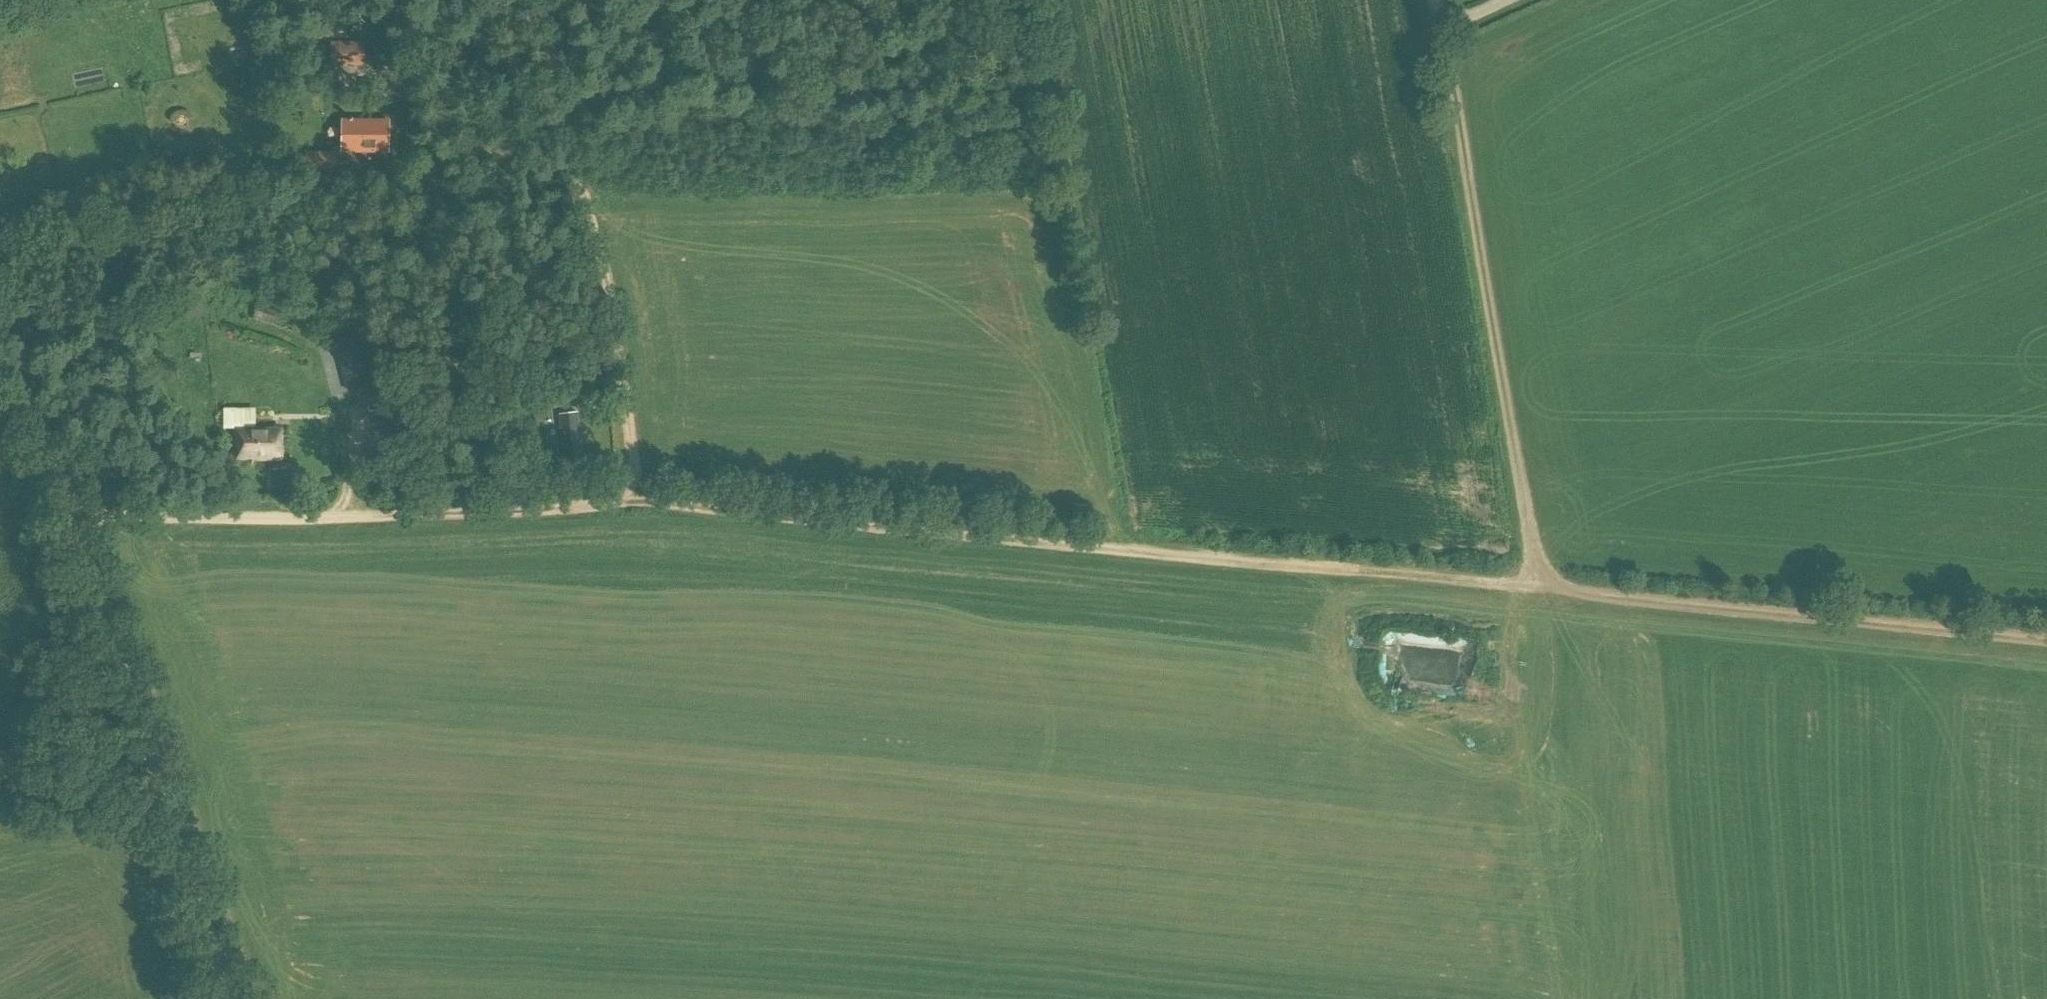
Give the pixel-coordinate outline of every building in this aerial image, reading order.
[(374,152),(389,152),(389,121),(342,120),(342,151),(374,152)] [(364,354),(340,361),(349,392),(373,385),(364,354)] [(547,409),(576,406),(573,383),(537,387),(540,408),(547,408),(547,409)] [(566,467),(582,465),(576,412),(560,414),(566,467)] [(282,460),(282,429),(236,429),(236,457),(257,457),(257,460),(282,460)] [(1441,673),(1441,659),(1398,660),(1399,680),(1424,679),(1423,674),(1441,673)]
